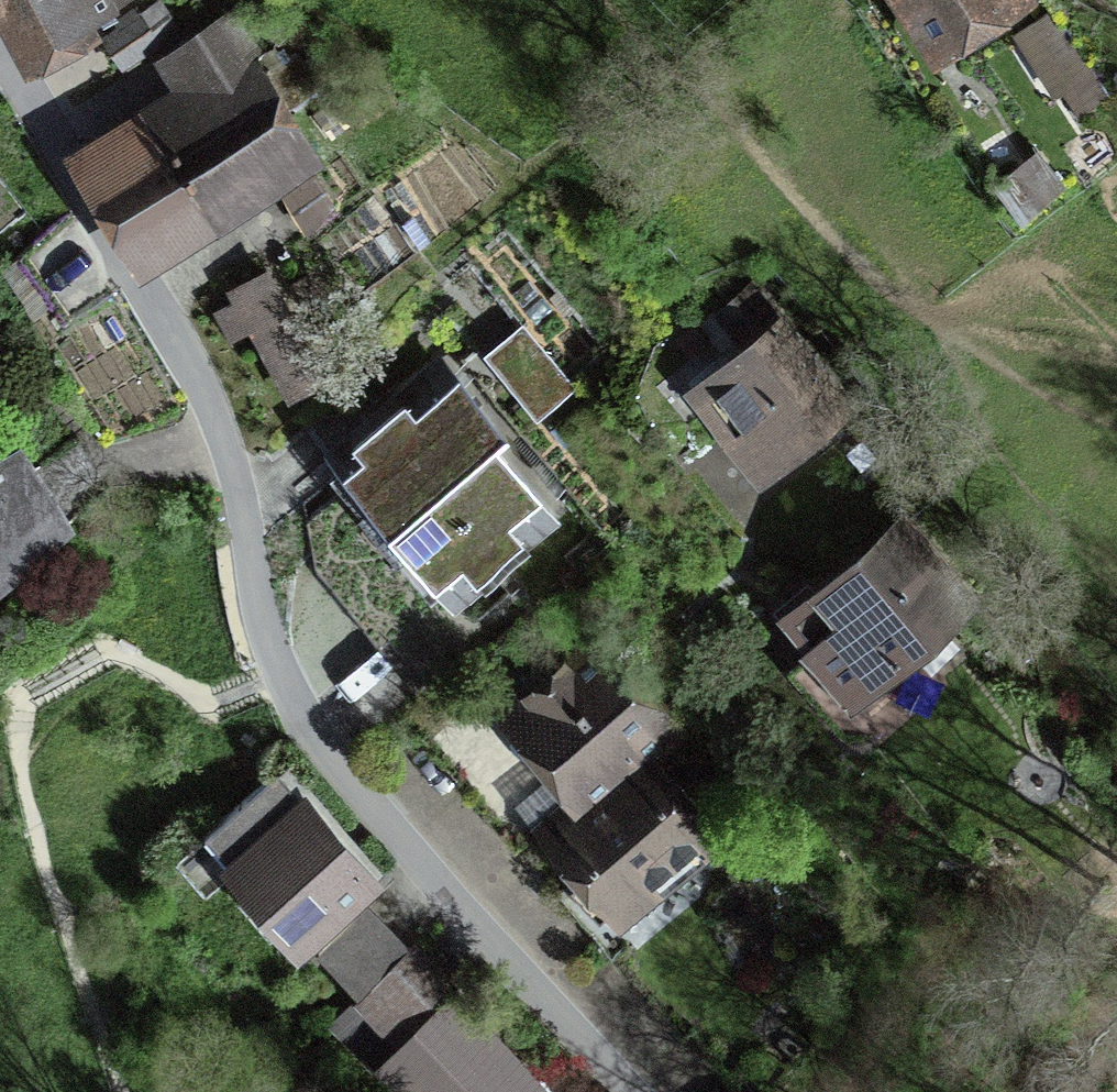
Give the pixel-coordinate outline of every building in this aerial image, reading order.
[(28,53),(125,0),(0,0),(0,1),(28,53)] [(938,43),(1006,0),(911,0),(938,43)] [(1022,22),(1064,114),(1105,95),(1063,3),(1022,22)] [(124,66),(161,42),(137,5),(117,18),(120,23),(103,34),(124,66)] [(118,209),(279,111),(318,88),(300,58),(261,82),(218,18),(177,44),(213,103),(188,118),(180,104),(89,159),(103,184),(118,209)] [(296,139),(279,111),(118,209),(144,250),(319,147),(310,131),(296,139)] [(1022,217),(1058,189),(1031,156),(996,184),(1022,217)] [(285,186),(307,225),(339,207),(317,167),(285,186)] [(37,222),(0,168),(0,247),(37,222)] [(238,301),(220,311),(234,335),(252,325),(288,391),(323,372),(269,274),(235,294),(238,301)] [(741,422),(728,433),(759,470),(844,400),(781,324),(708,383),(741,422)] [(506,373),(537,348),(522,329),(490,354),(506,373)] [(537,348),(506,373),(538,412),(569,387),(537,348)] [(490,428),(440,366),(339,448),(454,589),(544,515),(479,437),(490,428)] [(497,373),(482,385),(524,436),(538,424),(497,373)] [(66,523),(18,449),(0,460),(0,579),(66,523)] [(831,713),(856,694),(885,730),(933,690),(903,653),(959,600),(898,527),(799,606),(821,634),(819,650),(795,670),(831,713)] [(575,790),(640,736),(649,746),(668,730),(598,645),(513,715),(544,752),(575,790)] [(683,1032),(691,1025),(610,927),(622,917),(618,912),(550,828),(555,824),(546,814),(515,838),(426,730),(421,734),(514,848),(536,830),(540,834),(532,840),(567,882),(557,891),(611,956),(616,951),(683,1032)] [(277,770),(204,832),(299,943),(371,880),(277,770)] [(618,912),(712,836),(676,791),(667,798),(646,772),(626,789),(615,775),(555,824),(550,828),(589,877),(618,912)] [(318,949),(359,992),(407,947),(366,904),(318,949)] [(449,992),(417,959),(415,956),(368,1000),(404,1039),(387,1055),(421,1091),(542,1091),(449,992)]
